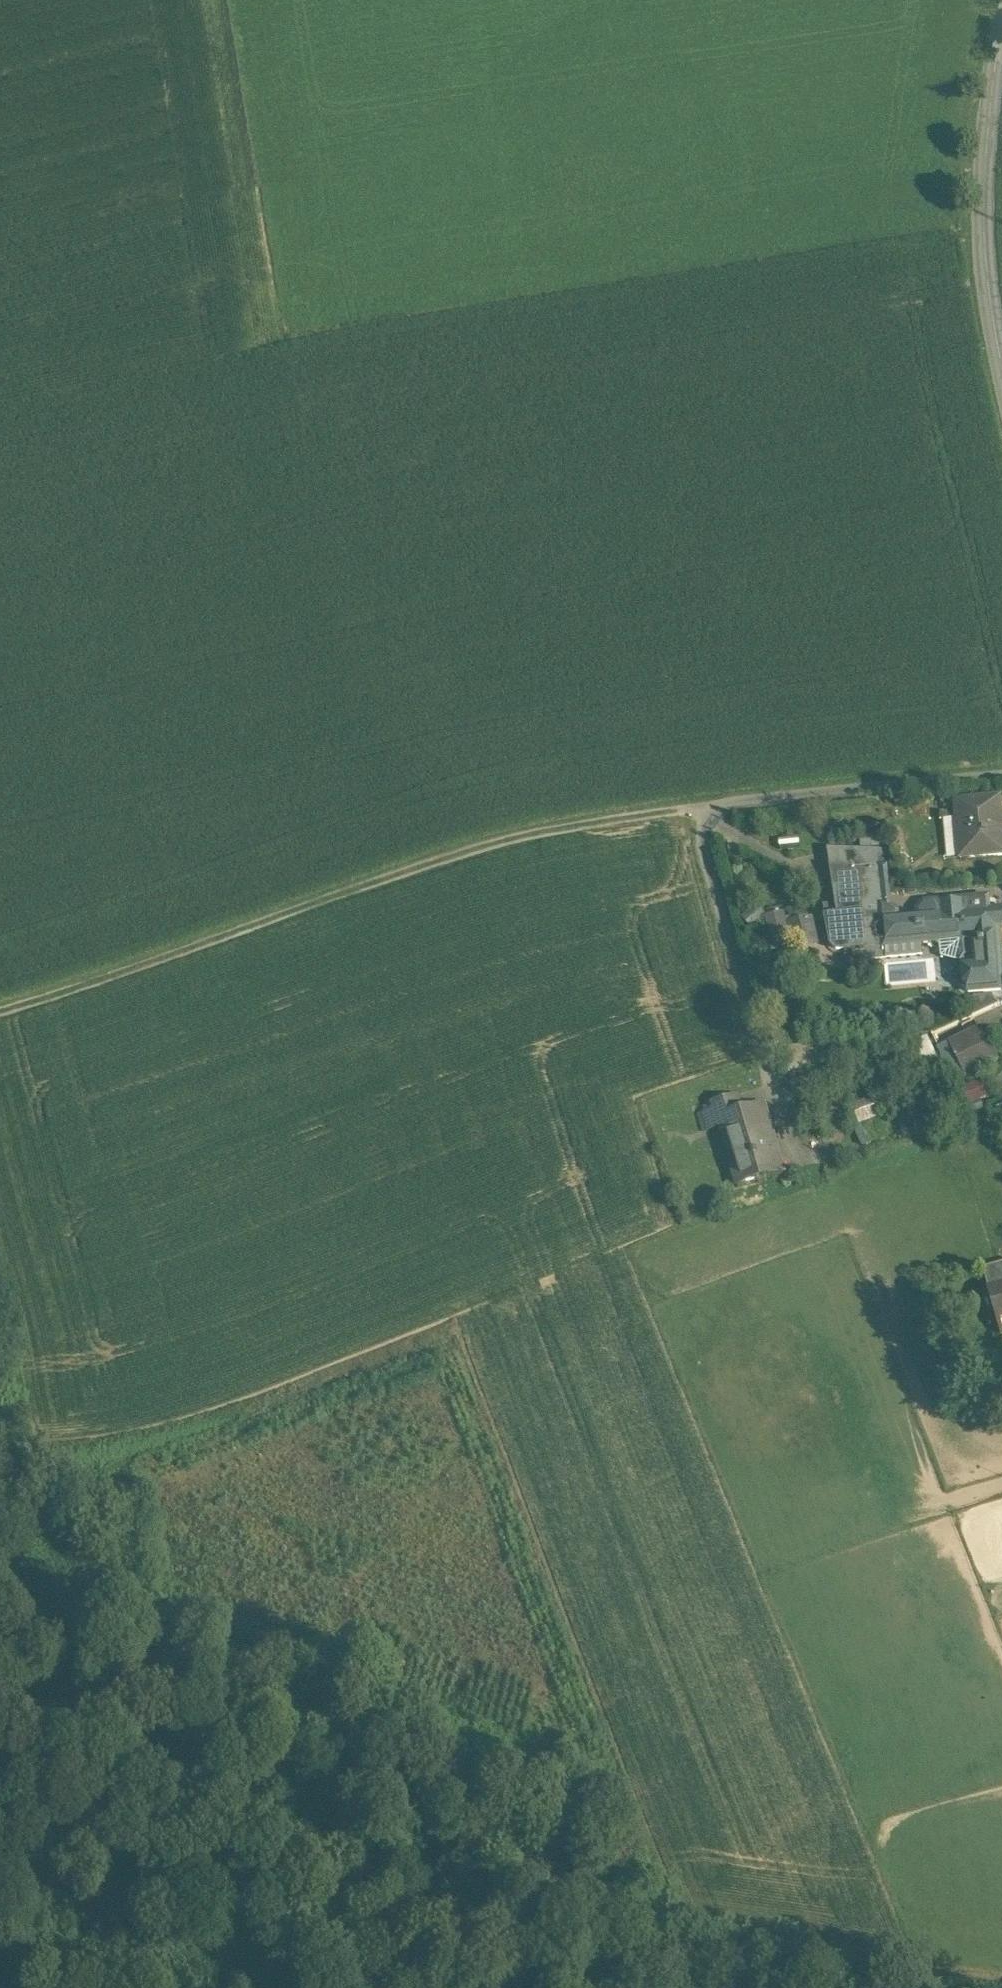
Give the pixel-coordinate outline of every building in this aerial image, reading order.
[(955,802),(956,821),(967,820),(970,857),(1001,854),(1001,824),(1000,798),(955,802)] [(967,820),(956,821),(960,858),(970,857),(967,820)] [(860,837),(861,850),(887,847),(886,834),(860,837)] [(829,852),(837,905),(839,915),(862,913),(885,911),(880,871),(879,859),(879,853),(829,852)] [(879,859),(880,871),(889,870),(887,858),(879,859)] [(892,907),(889,870),(880,871),(885,911),(886,922),(917,920),(917,918),(917,916),(900,918),(899,912),(892,907)] [(1000,991),(999,980),(995,928),(1001,928),(1001,927),(1001,911),(994,911),(994,912),(984,912),(983,899),(933,903),(934,917),(917,918),(917,920),(886,922),(888,947),(941,943),(941,942),(945,941),(949,936),(957,935),(963,940),(964,957),(960,963),(962,988),(967,993),(1000,991)] [(916,911),(917,916),(917,918),(934,917),(933,903),(922,904),(916,911)] [(826,917),(839,915),(837,905),(824,906),(826,917)] [(757,906),(742,920),(752,930),(766,917),(757,906)] [(885,911),(862,913),(865,949),(888,947),(886,922),(885,911)] [(837,952),(865,949),(862,913),(839,915),(826,917),(831,945),(837,952)] [(784,914),(766,919),(770,938),(788,933),(784,914)] [(814,914),(787,919),(793,951),(820,946),(814,914)] [(941,942),(941,943),(943,958),(960,963),(964,957),(963,940),(957,935),(949,936),(945,941),(941,942)] [(784,936),(770,938),(772,952),(786,950),(784,936)] [(982,1030),(950,1045),(966,1077),(998,1062),(982,1030)] [(927,1040),(913,1047),(931,1083),(945,1076),(927,1040)] [(878,1098),(851,1110),(859,1127),(886,1115),(878,1098)] [(716,1116),(720,1129),(726,1128),(724,1121),(742,1116),(738,1102),(714,1109),(716,1116)] [(768,1125),(764,1110),(742,1116),(724,1121),(726,1128),(737,1163),(732,1164),(739,1189),(784,1175),(774,1143),(775,1143),(770,1124),(768,1125)] [(720,1129),(716,1116),(701,1120),(706,1134),(720,1129)] [(1001,1291),(1001,1269),(984,1274),(990,1295),(1001,1291)] [(990,1295),(999,1323),(1001,1322),(1001,1291),(990,1295)]
